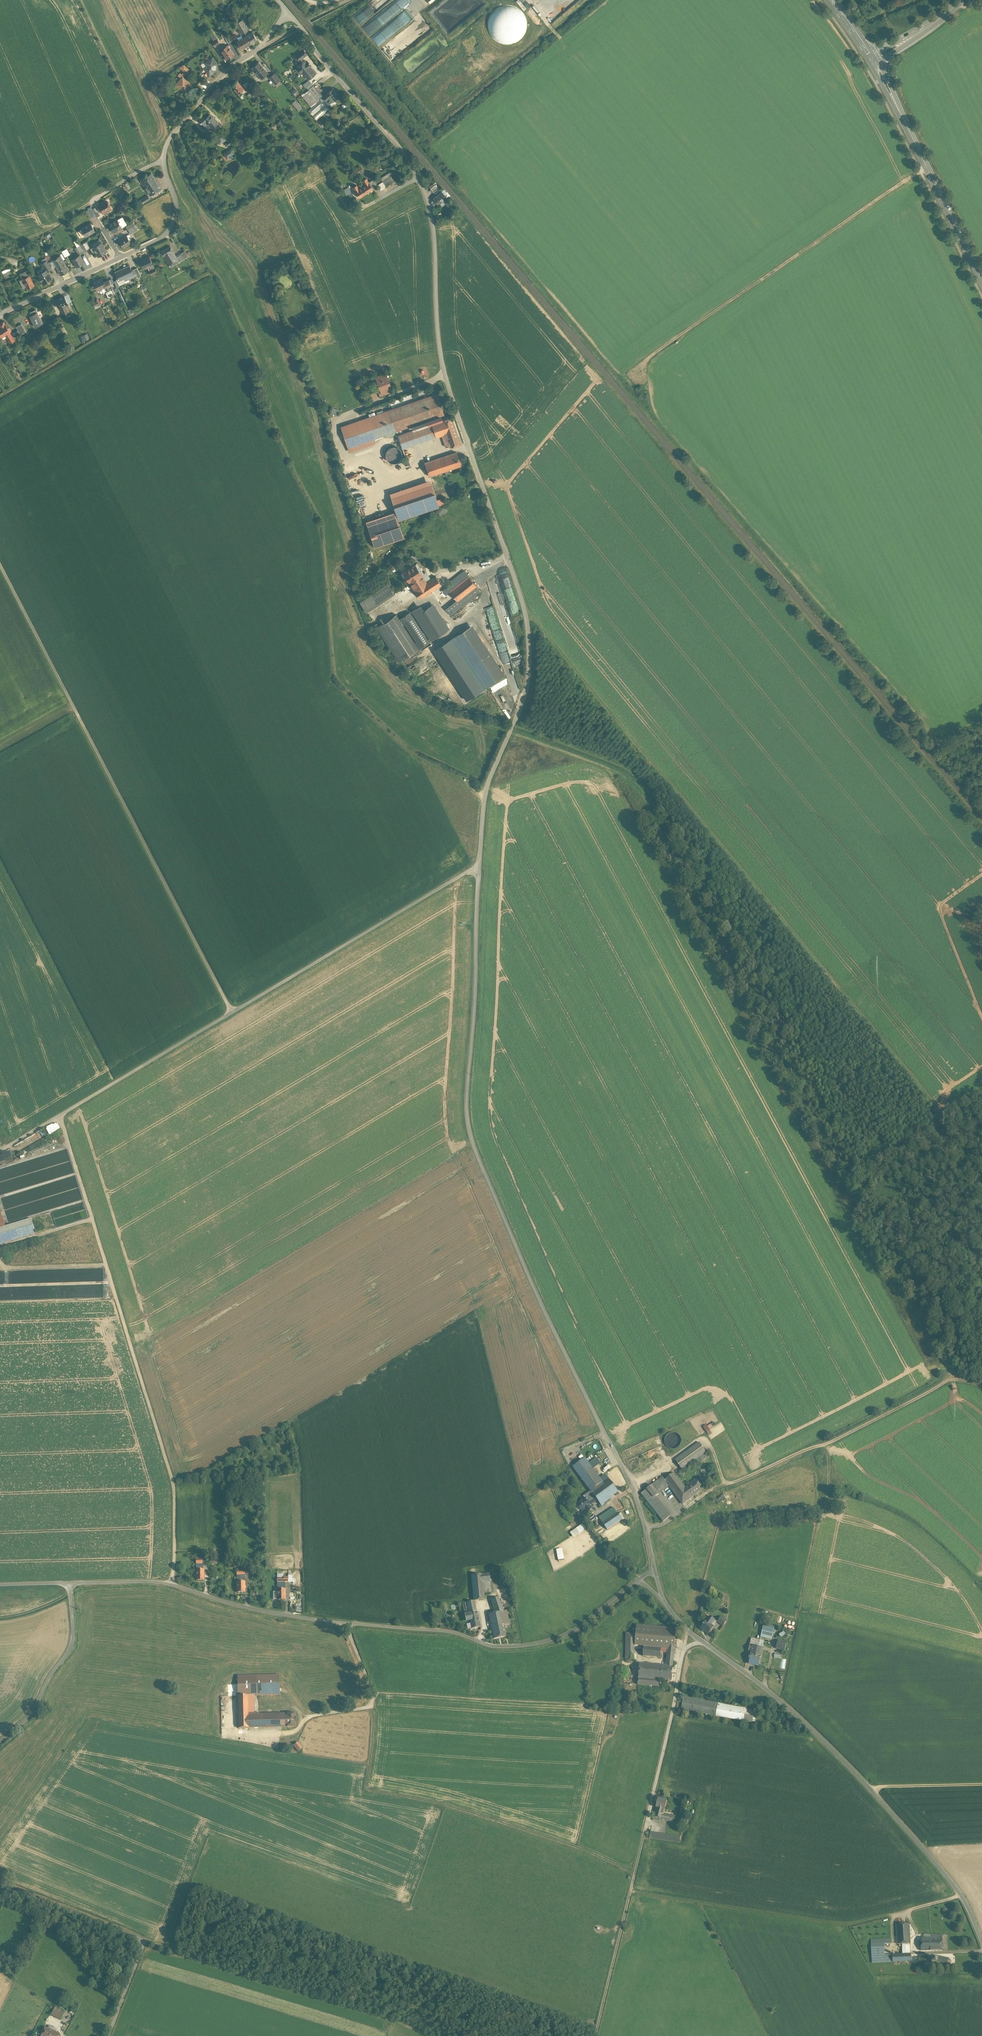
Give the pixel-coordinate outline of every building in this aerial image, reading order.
[(500,43),(504,44),(509,44),(513,43),(517,42),(521,39),(524,35),(526,32),(527,27),(527,23),(526,18),(525,14),(522,11),(519,8),(515,6),(510,4),(506,4),(501,5),(497,7),(494,10),(491,13),(489,17),(487,21),(487,26),(488,30),(490,34),(493,38),(496,41),(500,43)] [(242,20),(239,22),(245,32),(248,30),(244,24),(242,20)] [(245,32),(239,22),(236,23),(242,34),(245,32)] [(209,34),(214,41),(217,39),(212,32),(209,34)] [(253,32),(247,35),(251,43),(257,39),(253,32)] [(251,43),(247,35),(237,41),(242,49),(251,43)] [(226,46),(221,50),(227,59),(234,54),(227,45),(226,46)] [(299,60),(301,63),(304,60),(302,58),(307,54),(303,49),(295,55),(299,60)] [(215,71),(215,68),(215,66),(216,66),(216,63),(212,57),(205,62),(207,65),(204,67),(209,75),(215,71)] [(304,60),(301,63),(298,65),(298,66),(297,67),(301,72),(302,71),(308,79),(315,73),(309,66),(310,65),(307,62),(306,62),(305,60),(304,60)] [(252,67),(258,75),(259,75),(261,78),(268,73),(265,70),(265,69),(259,61),(252,67)] [(187,73),(190,70),(184,64),(180,67),(186,72),(187,73)] [(275,84),(280,80),(274,73),(269,77),(275,84)] [(176,84),(179,87),(186,93),(188,92),(193,86),(183,77),(176,84)] [(237,80),(231,85),(240,96),(243,93),(241,91),(244,88),(237,80)] [(318,101),(320,99),(323,97),(323,96),(313,85),(308,89),(301,94),(311,106),(318,101)] [(333,88),(326,93),(329,97),(333,101),(339,95),(333,88)] [(323,97),(320,99),(321,100),(316,104),(309,110),(316,119),(331,107),(328,102),(326,100),(323,97)] [(295,100),(292,103),(298,110),(302,108),(295,100)] [(198,119),(201,121),(200,121),(201,123),(202,122),(204,125),(207,123),(211,128),(212,127),(214,128),(218,124),(217,123),(217,122),(210,114),(206,118),(202,114),(198,119)] [(216,139),(219,144),(226,139),(223,134),(216,139)] [(224,153),(227,157),(234,153),(231,149),(224,153)] [(359,175),(365,170),(360,165),(354,170),(359,175)] [(384,181),(378,184),(382,192),(389,188),(388,186),(394,183),(392,179),(396,177),(393,171),(382,177),(384,181)] [(164,190),(153,172),(144,178),(155,196),(164,190)] [(359,183),(353,186),(360,199),(375,191),(368,178),(364,181),(366,185),(361,188),(359,183)] [(432,183),(429,185),(430,186),(429,186),(434,192),(438,188),(434,183),(433,184),(432,183)] [(450,194),(447,191),(446,191),(444,193),(442,191),(433,198),(434,199),(433,200),(434,202),(432,203),(435,207),(450,194)] [(143,203),(150,199),(148,195),(141,198),(143,203)] [(109,199),(98,205),(103,215),(114,209),(109,199)] [(99,214),(96,207),(92,208),(91,206),(86,209),(90,218),(99,214)] [(119,219),(109,224),(115,233),(124,228),(119,219)] [(133,221),(126,225),(130,233),(137,230),(133,221)] [(93,222),(81,228),(86,238),(98,232),(93,222)] [(128,234),(119,239),(124,249),(133,244),(128,234)] [(100,257),(110,252),(104,240),(94,245),(100,257)] [(173,245),(161,251),(164,257),(167,255),(173,266),(190,257),(187,250),(178,254),(173,245)] [(81,254),(73,259),(78,268),(86,263),(81,254)] [(71,272),(62,255),(54,260),(63,276),(71,272)] [(155,265),(151,255),(141,259),(146,269),(155,265)] [(46,270),(38,274),(44,285),(55,279),(50,271),(54,269),(48,259),(42,263),(46,270)] [(116,272),(121,282),(135,275),(131,265),(116,272)] [(13,266),(3,271),(6,278),(17,274),(13,266)] [(31,275),(23,279),(29,289),(37,285),(31,275)] [(104,277),(92,281),(95,289),(106,284),(107,288),(113,285),(110,279),(106,281),(104,277)] [(66,294),(56,299),(60,309),(70,304),(66,294)] [(38,312),(30,315),(36,328),(44,324),(38,312)] [(0,327),(0,334),(3,338),(7,336),(12,344),(18,341),(5,320),(0,323),(0,325),(1,326),(0,327)] [(17,326),(22,334),(27,331),(22,323),(17,326)] [(377,377),(381,388),(381,389),(387,386),(390,385),(385,373),(377,377)] [(381,389),(381,388),(378,390),(380,395),(389,392),(387,386),(381,389)] [(395,408),(387,410),(394,431),(444,414),(437,393),(431,395),(395,408)] [(333,406),(331,412),(338,415),(340,409),(333,406)] [(394,431),(387,410),(341,426),(348,447),(394,431)] [(441,416),(412,426),(413,429),(442,419),(441,416)] [(451,417),(432,423),(436,436),(446,433),(445,429),(454,426),(451,417)] [(432,423),(411,430),(415,444),(436,436),(432,423)] [(445,429),(446,433),(447,435),(444,436),(447,446),(450,445),(450,446),(460,443),(454,426),(445,429)] [(415,444),(411,430),(398,434),(403,448),(415,444)] [(374,438),(348,447),(349,452),(375,443),(374,438)] [(386,451),(386,453),(386,455),(386,456),(386,458),(387,459),(389,461),(390,462),(392,462),(394,462),(395,462),(397,462),(399,461),(400,460),(401,458),(402,456),(402,455),(402,453),(401,451),(400,450),(399,448),(398,447),(396,447),(395,446),(393,446),(391,446),(390,447),(388,448),(387,450),(386,451)] [(456,452),(440,457),(424,462),(425,463),(426,468),(429,475),(429,476),(460,465),(456,452)] [(430,479),(390,493),(391,497),(431,484),(430,479)] [(431,484),(391,497),(399,519),(439,506),(431,484)] [(395,511),(366,521),(368,525),(396,515),(395,511)] [(396,515),(368,525),(375,546),(403,536),(396,515)] [(409,582),(410,582),(421,574),(422,574),(415,564),(403,572),(409,582)] [(442,590),(447,595),(451,592),(449,591),(469,576),(464,570),(448,582),(449,584),(442,590)] [(426,582),(431,579),(426,571),(422,574),(421,574),(426,582)] [(421,574),(410,582),(412,586),(415,590),(414,590),(418,595),(420,598),(441,584),(436,576),(431,579),(426,582),(421,574)] [(449,591),(451,592),(457,600),(476,585),(469,576),(449,591)] [(360,601),(366,612),(394,593),(388,583),(360,601)] [(476,585),(457,600),(462,606),(481,591),(476,585)] [(457,600),(445,608),(450,615),(462,606),(457,600)] [(433,604),(426,608),(442,632),(449,628),(433,604)] [(442,632),(426,608),(424,609),(421,605),(419,606),(438,635),(442,632)] [(419,606),(412,610),(431,639),(438,635),(419,606)] [(400,618),(402,622),(412,616),(410,612),(400,618)] [(418,648),(396,614),(376,627),(399,661),(418,648)] [(412,616),(402,622),(403,623),(405,622),(417,640),(415,642),(419,647),(429,641),(412,616)] [(471,624),(455,635),(487,686),(504,675),(471,624)] [(37,1234),(33,1218),(8,1225),(0,1227),(0,1245),(37,1234)] [(714,1422),(708,1426),(707,1424),(703,1427),(709,1436),(713,1434),(710,1430),(717,1425),(714,1422)] [(701,1441),(677,1459),(685,1469),(709,1451),(701,1441)] [(588,1457),(574,1467),(591,1490),(584,1495),(586,1498),(578,1503),(585,1512),(594,1506),(592,1503),(599,1499),(603,1505),(622,1492),(612,1478),(606,1483),(588,1457)] [(664,1476),(642,1494),(665,1523),(676,1515),(661,1496),(671,1489),(684,1506),(707,1489),(699,1479),(688,1487),(677,1473),(667,1480),(664,1476)] [(601,1516),(610,1529),(624,1519),(616,1507),(601,1516)] [(587,1529),(583,1524),(570,1533),(574,1538),(587,1529)] [(563,1548),(556,1550),(559,1560),(565,1559),(563,1548)] [(202,1570),(196,1570),(196,1581),(204,1581),(204,1570),(202,1570)] [(237,1575),(237,1582),(245,1582),(245,1575),(245,1571),(243,1571),(237,1571),(237,1575)] [(477,1601),(486,1600),(485,1582),(493,1581),(492,1573),(472,1575),(474,1601),(477,1601)] [(277,1582),(277,1589),(285,1589),(285,1582),(285,1577),(283,1577),(283,1578),(277,1578),(277,1582)] [(245,1582),(237,1582),(237,1593),(245,1593),(245,1582)] [(285,1589),(277,1589),(277,1592),(277,1600),(277,1601),(285,1600),(285,1589)] [(502,1597),(493,1599),(496,1612),(506,1609),(502,1597)] [(467,1602),(473,1628),(483,1626),(477,1601),(474,1601),(467,1602)] [(490,1614),(495,1639),(507,1636),(505,1626),(513,1625),(509,1609),(490,1614)] [(706,1622),(701,1629),(708,1634),(713,1627),(711,1625),(714,1620),(710,1617),(706,1622)] [(727,1621),(721,1617),(718,1622),(723,1626),(727,1621)] [(764,1624),(760,1637),(769,1639),(770,1632),(771,1632),(773,1627),(764,1624)] [(668,1649),(674,1650),(676,1629),(637,1625),(636,1634),(635,1646),(644,1646),(644,1648),(661,1650),(661,1648),(668,1649)] [(635,1646),(636,1634),(626,1633),(626,1653),(634,1653),(634,1645),(635,1646)] [(758,1650),(762,1651),(764,1641),(751,1638),(748,1651),(752,1652),(753,1646),(759,1647),(758,1650)] [(786,1650),(787,1641),(778,1640),(777,1648),(786,1650)] [(749,1664),(759,1665),(762,1651),(758,1650),(759,1647),(753,1646),(752,1652),(749,1664)] [(661,1650),(644,1648),(643,1656),(661,1658),(661,1650)] [(661,1680),(662,1666),(640,1664),(639,1678),(660,1680),(661,1680)] [(666,1666),(662,1666),(661,1680),(672,1681),(673,1667),(666,1666)] [(278,1694),(278,1674),(236,1675),(237,1695),(278,1694)] [(660,1680),(639,1678),(638,1685),(659,1687),(660,1680)] [(287,1726),(286,1716),(254,1717),(254,1699),(248,1699),(248,1697),(238,1697),(239,1728),(287,1726)] [(745,1709),(684,1697),(682,1710),(743,1721),(745,1709)] [(296,1729),(296,1714),(286,1714),(286,1716),(287,1726),(287,1729),(296,1729)] [(298,1751),(303,1748),(298,1742),(293,1745),(298,1751)] [(656,1807),(665,1809),(667,1800),(658,1798),(656,1807)] [(665,1809),(656,1807),(653,1817),(662,1819),(664,1813),(664,1814),(665,1809)] [(650,1832),(649,1838),(661,1840),(662,1834),(650,1832)] [(662,1834),(661,1840),(679,1843),(680,1836),(662,1834)] [(909,1924),(896,1924),(898,1944),(902,1944),(904,1944),(905,1954),(911,1954),(909,1924)] [(942,1935),(931,1934),(931,1938),(921,1938),(921,1951),(942,1950),(942,1935)] [(891,1939),(871,1939),(872,1963),(892,1962),(892,1955),(884,1955),(884,1944),(891,1944),(891,1939)] [(903,1954),(892,1955),(892,1962),(911,1961),(911,1954),(905,1954),(903,1954)] [(946,1957),(945,1957),(945,1958),(942,1958),(942,1957),(941,1957),(938,1957),(938,1956),(937,1956),(938,1957),(937,1958),(932,1957),(931,1962),(936,1963),(936,1964),(936,1965),(937,1965),(940,1965),(940,1966),(941,1966),(941,1965),(943,1966),(944,1967),(944,1966),(947,1966),(947,1967),(947,1966),(950,1965),(950,1966),(951,1965),(950,1964),(951,1962),(951,1961),(950,1961),(949,1959),(949,1958),(948,1959),(945,1958),(946,1957)] [(61,2020),(65,2011),(55,2006),(51,2015),(61,2020)] [(46,2027),(42,2035),(61,2035),(62,2034),(46,2027)]
